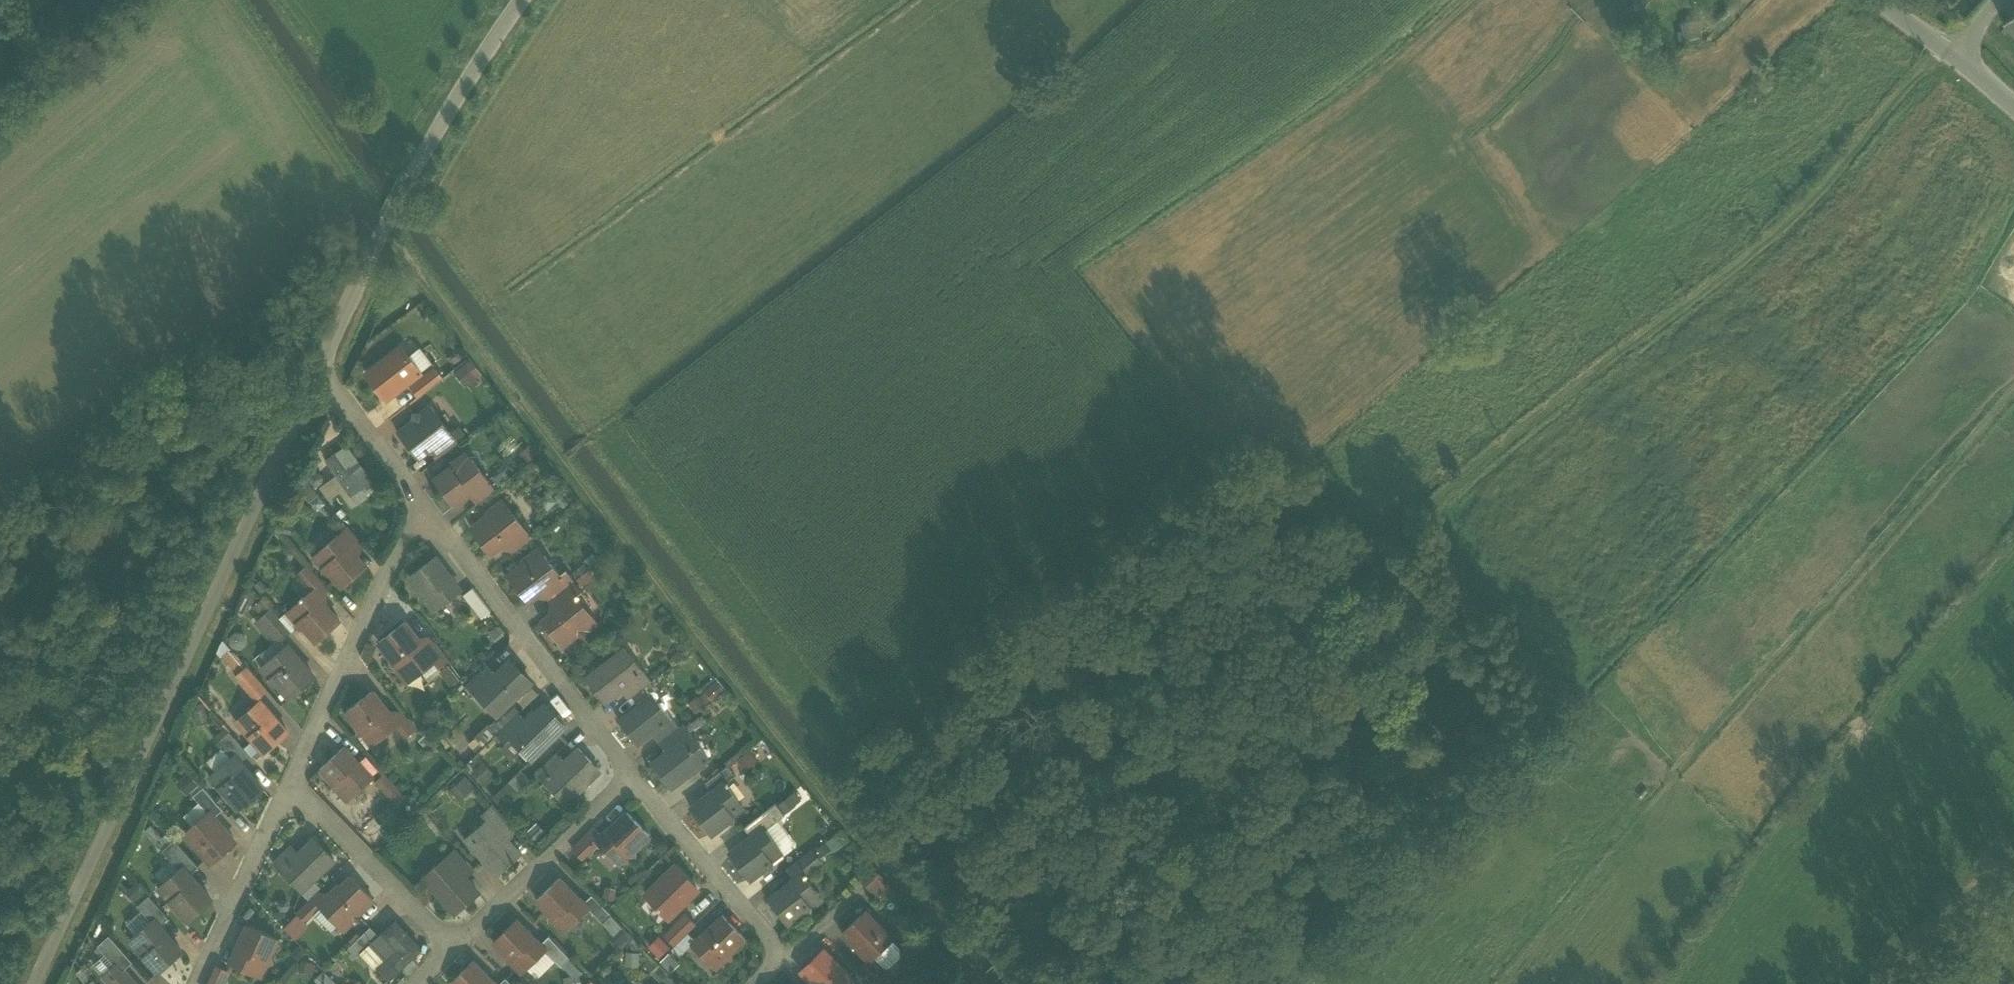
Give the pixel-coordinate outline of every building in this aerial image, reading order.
[(2002,22),(2013,35),(2013,13),(2002,22)] [(366,374),(386,399),(417,375),(398,350),(366,374)] [(469,388),(487,377),(473,356),(456,367),(469,388)] [(412,386),(419,396),(443,378),(436,369),(412,386)] [(488,402),(495,411),(502,407),(495,397),(488,402)] [(424,420),(435,413),(431,408),(420,416),(424,420)] [(397,433),(417,458),(434,445),(450,433),(435,413),(424,420),(420,416),(414,415),(414,421),(397,433)] [(457,442),(450,433),(434,445),(441,454),(457,442)] [(375,486),(347,447),(326,462),(338,479),(341,477),(352,492),(357,489),(362,496),(375,486)] [(434,481),(453,506),(469,494),(487,480),(471,460),(460,468),(457,463),(451,463),(450,468),(434,481)] [(317,472),(312,472),(309,476),(309,481),(317,490),(324,485),(320,481),(321,476),(317,472)] [(341,477),(338,479),(354,501),(362,496),(357,489),(352,492),(341,477)] [(494,489),(487,480),(469,494),(476,504),(494,489)] [(496,516),(507,508),(504,503),(493,512),(496,516)] [(470,529),(489,554),(505,542),(523,529),(507,508),(496,516),(493,512),(487,511),(487,517),(470,529)] [(347,527),(338,535),(357,557),(363,545),(347,527)] [(530,538),(523,529),(505,542),(513,551),(530,538)] [(357,557),(338,535),(319,552),(327,563),(323,567),(323,572),(328,573),(342,588),(366,567),(357,557)] [(533,564),(544,556),(540,551),(530,560),(533,564)] [(327,563),(319,552),(314,556),(323,567),(327,563)] [(507,577),(526,602),(542,590),(560,577),(544,556),(533,564),(530,560),(524,559),(523,565),(507,577)] [(460,592),(434,558),(409,577),(421,593),(421,599),(427,600),(432,596),(440,607),(460,592)] [(312,590),(317,596),(326,588),(307,566),(297,574),(312,590)] [(560,577),(542,590),(549,599),(573,581),(566,572),(560,577)] [(581,592),(573,581),(549,599),(557,609),(575,595),(576,596),(581,592)] [(490,612),(472,588),(463,595),(481,619),(490,612)] [(317,596),(312,590),(292,608),(301,618),(297,622),(297,627),(302,628),(315,643),(340,622),(317,596)] [(576,596),(575,595),(557,609),(541,621),(561,647),(577,635),(583,636),(584,630),(581,624),(591,616),(576,596)] [(432,596),(427,600),(435,611),(440,607),(432,596)] [(301,618),(292,608),(286,613),(294,624),(297,622),(301,618)] [(275,644),(281,640),(289,632),(270,610),(256,622),(273,643),(275,644)] [(595,620),(591,616),(581,624),(584,630),(595,620)] [(415,638),(404,622),(378,642),(391,658),(390,664),(396,665),(401,661),(409,672),(430,657),(415,638)] [(428,637),(415,638),(430,657),(409,672),(401,661),(396,665),(396,666),(395,670),(406,685),(434,663),(438,668),(448,661),(433,642),(428,637)] [(266,663),(286,646),(281,640),(275,644),(273,643),(260,655),(266,663)] [(314,678),(286,646),(266,663),(275,674),(271,677),(271,683),(276,683),(289,699),(314,678)] [(643,672),(625,649),(586,679),(604,702),(621,689),(643,672)] [(224,657),(234,669),(240,664),(230,652),(224,657)] [(480,690),(501,712),(511,701),(527,686),(531,683),(509,661),(495,674),(480,690)] [(275,674),(266,663),(262,667),(271,677),(275,674)] [(480,690),(495,674),(487,666),(465,686),(495,717),(501,712),(480,690)] [(235,677),(255,700),(266,690),(247,668),(235,677)] [(651,682),(643,672),(621,689),(629,699),(651,682)] [(536,696),(527,686),(511,701),(520,711),(536,696)] [(392,719),(372,692),(346,712),(359,728),(358,733),(364,734),(369,731),(377,741),(398,726),(392,719)] [(670,719),(652,696),(619,721),(637,744),(651,734),(670,719)] [(242,729),(263,754),(287,732),(260,701),(241,717),(247,724),(242,729)] [(514,733),(536,756),(566,726),(544,704),(526,721),(514,733)] [(660,743),(666,751),(684,738),(685,739),(691,735),(691,733),(716,714),(708,705),(660,743)] [(402,712),(392,719),(398,726),(405,737),(415,730),(402,712)] [(476,739),(483,747),(512,718),(508,713),(497,724),(494,721),(476,739)] [(514,733),(526,721),(518,713),(497,734),(505,743),(510,739),(531,760),(536,756),(514,733)] [(247,724),(241,717),(236,722),(242,729),(247,724)] [(676,728),(670,719),(651,734),(658,743),(676,728)] [(369,731),(364,734),(371,745),(377,741),(369,731)] [(233,757),(239,763),(248,755),(228,732),(217,742),(221,747),(205,761),(214,773),(233,757)] [(685,739),(703,763),(710,759),(691,735),(685,739)] [(651,763),(670,788),(703,763),(685,739),(684,738),(666,751),(651,763)] [(457,752),(463,759),(469,754),(463,746),(457,752)] [(343,747),(320,769),(334,785),(334,790),(340,790),(344,786),(354,796),(372,779),(343,747)] [(548,778),(570,800),(599,771),(578,748),(564,762),(548,778)] [(548,778),(564,762),(556,754),(536,773),(565,804),(570,800),(548,778)] [(215,783),(238,809),(261,788),(239,763),(233,757),(214,773),(220,779),(215,783)] [(705,783),(712,793),(724,783),(734,775),(727,766),(705,783)] [(481,767),(474,773),(481,781),(488,775),(481,767)] [(502,805),(531,777),(521,767),(493,795),(502,805)] [(220,779),(214,773),(210,778),(215,783),(220,779)] [(384,774),(375,782),(389,797),(381,804),(388,811),(404,796),(384,774)] [(465,775),(451,788),(462,799),(475,786),(465,775)] [(740,803),(724,783),(712,793),(705,797),(691,809),(710,834),(726,822),(732,822),(733,817),(729,811),(740,803)] [(344,786),(340,790),(348,800),(354,796),(344,786)] [(208,812),(213,818),(222,810),(202,787),(192,796),(207,813),(208,812)] [(491,823),(507,840),(516,832),(493,806),(483,814),(491,823)] [(744,828),(751,838),(763,829),(765,830),(777,821),(767,810),(744,828)] [(190,840),(211,865),(236,844),(213,818),(208,812),(207,813),(189,829),(195,835),(190,840)] [(648,836),(626,813),(601,837),(596,843),(613,861),(623,851),(627,855),(634,855),(634,850),(648,836)] [(469,843),(497,875),(520,855),(507,840),(491,823),(469,843)] [(525,833),(533,842),(540,836),(532,827),(525,833)] [(596,843),(601,837),(594,828),(572,849),(580,858),(596,843)] [(195,835),(189,829),(184,833),(190,840),(195,835)] [(765,830),(763,829),(751,838),(745,843),(730,854),(749,880),(765,867),(771,868),(772,863),(768,857),(779,849),(765,830)] [(299,854),(287,866),(307,886),(334,860),(314,839),(299,854)] [(182,868),(188,875),(197,867),(174,840),(162,850),(180,871),(182,868)] [(287,866),(299,854),(290,845),(272,863),(300,892),(307,886),(287,866)] [(446,857),(465,879),(473,872),(454,849),(445,856),(446,857)] [(788,869),(795,878),(802,874),(819,860),(811,851),(788,869)] [(423,878),(455,914),(478,894),(465,879),(446,857),(423,878)] [(697,890),(674,867),(646,895),(668,917),(697,890)] [(164,896),(186,921),(210,900),(188,875),(182,868),(180,871),(163,885),(170,891),(164,896)] [(901,900),(874,869),(861,881),(873,893),(879,888),(894,906),(901,900)] [(817,894),(802,874),(795,878),(782,888),(767,900),(787,925),(803,912),(809,913),(810,908),(806,902),(817,894)] [(326,900),(322,904),(323,905),(341,923),(348,916),(352,920),(358,920),(358,914),(373,900),(351,876),(326,900)] [(583,904),(559,879),(536,901),(550,916),(550,921),(557,921),(561,917),(570,927),(588,909),(583,904)] [(170,891),(163,885),(158,889),(164,896),(170,891)] [(322,904),(326,900),(317,892),(296,913),(304,922),(323,905),(322,904)] [(591,895),(583,904),(588,909),(602,923),(611,915),(591,895)] [(153,920),(159,926),(168,918),(149,896),(137,906),(152,922),(153,920)] [(868,960),(869,962),(874,957),(892,940),(865,911),(841,933),(868,960)] [(664,936),(674,946),(695,925),(685,915),(664,936)] [(730,959),(730,953),(744,939),(722,916),(692,946),(709,964),(719,954),(723,958),(730,959)] [(135,948),(157,973),(181,952),(159,926),(153,920),(152,922),(134,937),(141,944),(135,948)] [(540,945),(516,920),(493,942),(507,957),(507,962),(514,962),(517,958),(527,968),(545,951),(540,945)] [(420,950),(395,923),(382,934),(398,950),(387,961),(378,968),(388,979),(420,950)] [(277,939),(248,926),(229,964),(253,975),(260,962),(265,964),(270,962),(269,956),(277,939)] [(357,957),(370,944),(378,936),(369,927),(349,948),(357,957)] [(370,944),(387,961),(398,950),(382,934),(378,936),(370,944)] [(117,964),(123,970),(131,962),(108,935),(97,945),(114,966),(117,964)] [(141,944),(134,937),(130,941),(135,948),(141,944)] [(548,937),(540,945),(545,951),(560,966),(569,958),(548,937)] [(897,946),(892,940),(874,957),(886,968),(898,957),(897,946)] [(812,983),(846,983),(848,982),(851,979),(824,951),(801,972),(812,983)] [(886,968),(874,957),(869,962),(868,960),(859,969),(874,983),(890,983),(883,977),(886,968)] [(258,977),(265,964),(260,962),(253,975),(258,977)] [(473,962),(450,983),(494,983),(473,962)] [(110,983),(136,983),(123,970),(117,964),(114,966),(103,976),(110,983)] [(677,983),(658,965),(650,972),(661,983),(677,983)] [(227,972),(216,966),(208,983),(221,983),(227,972)] [(324,972),(316,981),(319,983),(336,983),(324,972)]
